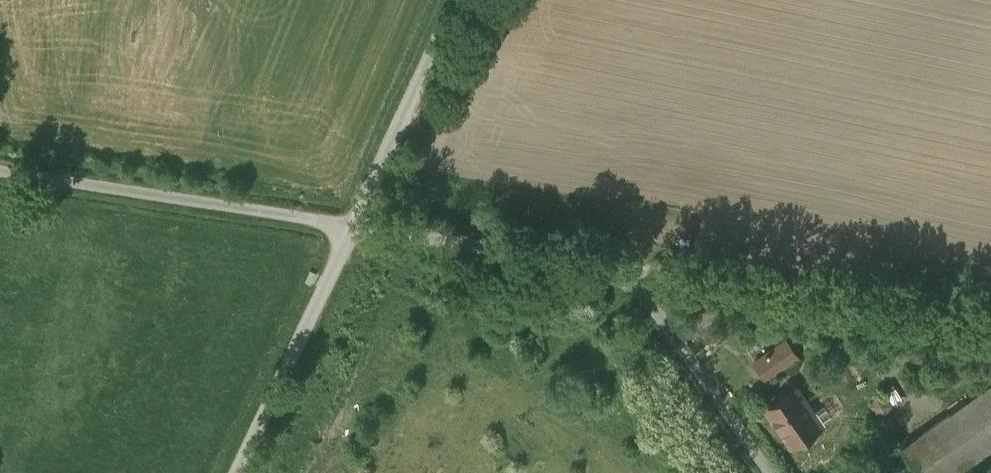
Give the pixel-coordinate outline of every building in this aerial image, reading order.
[(798,356),(787,339),(756,360),(767,377),(798,356)] [(902,448),(920,472),(954,472),(990,447),(990,384),(902,448)] [(823,423),(797,385),(765,407),(792,445),(823,423)] [(887,416),(897,399),(879,389),(870,406),(887,416)]
